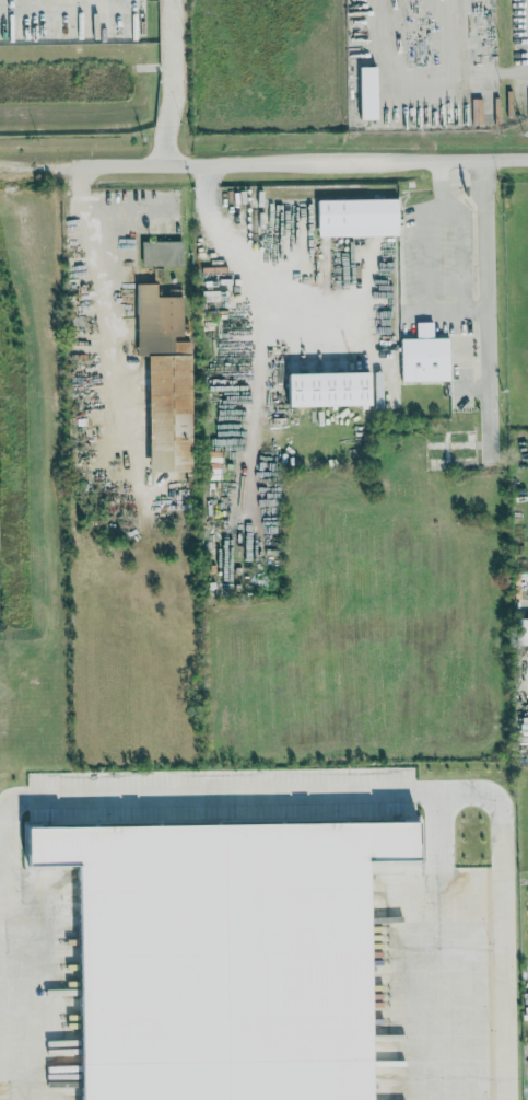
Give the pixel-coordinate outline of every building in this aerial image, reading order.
[(383,120),(381,67),(363,68),(364,120),(383,120)] [(484,99),(474,99),(474,125),(484,125),(484,99)] [(321,237),(402,236),(402,200),(321,200),(321,237)] [(185,242),(144,242),(144,267),(185,266),(185,242)] [(154,473),(196,472),(195,341),(186,342),(186,297),(160,297),(160,285),(139,285),(140,356),(153,356),(154,473)] [(404,382),(453,381),(453,339),(436,339),(436,323),(418,323),(418,339),(403,340),(404,382)] [(386,407),(385,373),(288,375),(288,389),(295,389),(295,400),(289,401),(290,409),(386,407)] [(508,618),(509,645),(527,645),(527,617),(508,618)] [(8,825),(8,832),(9,832),(9,852),(11,852),(10,864),(63,864),(67,1099),(358,1099),(354,858),(402,858),(402,820),(8,825)]
